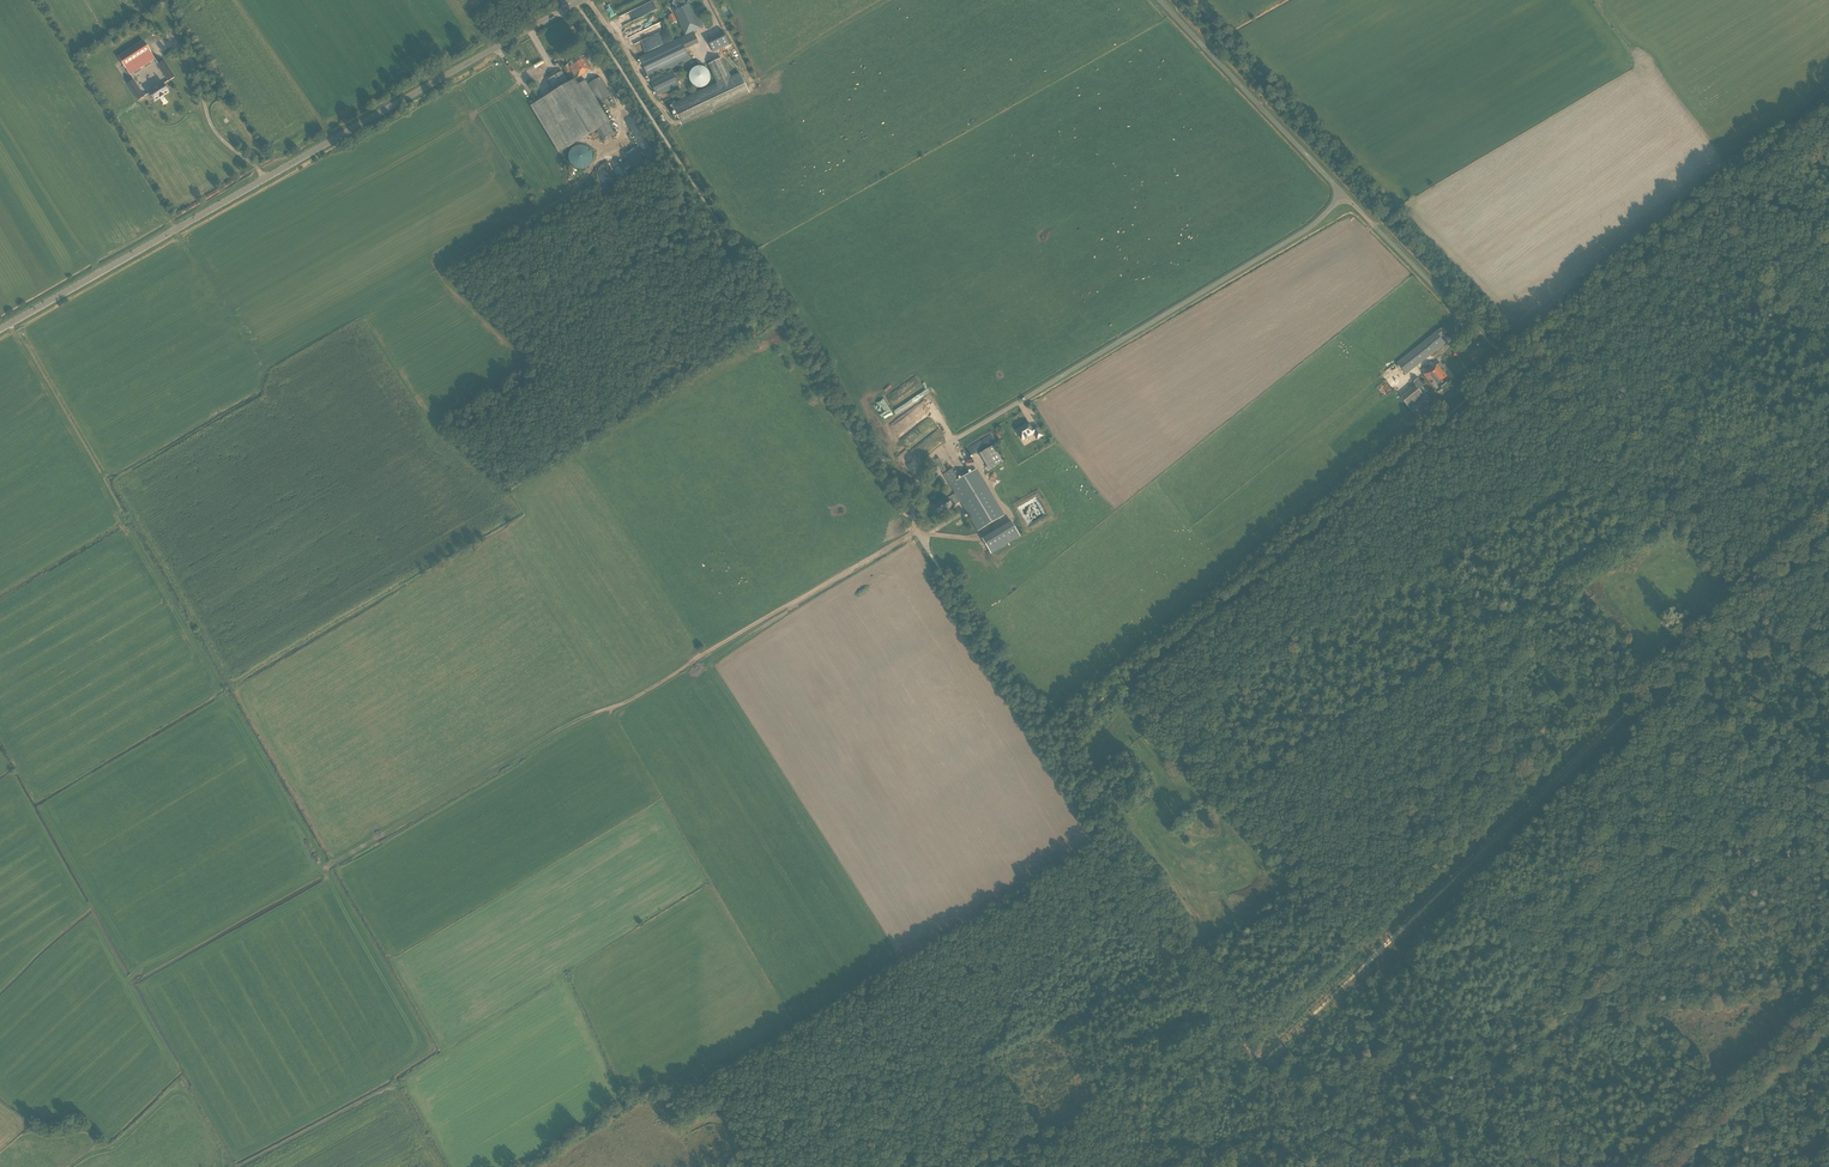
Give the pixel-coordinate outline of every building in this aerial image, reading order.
[(694,14),(688,3),(687,3),(687,2),(685,3),(684,0),(674,0),(671,2),(674,8),(672,9),(673,10),(672,10),(686,39),(681,41),(679,38),(638,58),(649,80),(690,60),(685,50),(698,43),(693,32),(696,30),(696,29),(703,26),(696,13),(694,14)] [(654,2),(618,17),(621,24),(623,23),(621,17),(632,13),(635,20),(658,11),(654,2)] [(673,14),(668,17),(672,24),(677,21),(673,14)] [(649,21),(643,26),(645,30),(652,26),(649,21)] [(723,33),(707,41),(713,53),(729,45),(723,33)] [(155,59),(150,53),(151,53),(143,41),(118,57),(126,69),(130,75),(155,59)] [(154,52),(157,56),(155,57),(158,60),(164,55),(158,48),(154,52)] [(584,56),(581,58),(578,53),(566,60),(568,64),(563,67),(566,72),(570,70),(568,67),(575,78),(585,72),(591,68),(584,56)] [(709,65),(718,83),(672,105),(682,126),(749,93),(740,73),(730,77),(721,59),(709,65)] [(157,64),(168,81),(175,77),(164,60),(157,64)] [(705,86),(706,85),(706,84),(707,83),(708,83),(708,82),(708,81),(709,81),(709,80),(709,79),(709,78),(709,77),(709,76),(709,75),(709,74),(709,73),(708,72),(708,71),(707,70),(706,70),(705,69),(704,68),(703,68),(701,68),(700,67),(698,67),(697,68),(696,68),(694,69),(693,70),(692,71),(691,72),(691,73),(691,74),(690,74),(690,75),(690,76),(690,77),(690,78),(690,79),(690,80),(691,81),(691,82),(692,83),(692,84),(693,84),(693,85),(694,86),(695,86),(696,86),(697,87),(699,87),(700,87),(701,87),(703,87),(704,86),(705,86)] [(574,80),(568,83),(561,71),(549,79),(556,90),(533,105),(560,150),(591,130),(595,127),(603,141),(615,134),(583,81),(577,85),(574,80)] [(672,71),(650,81),(657,96),(679,86),(672,71)] [(599,77),(587,84),(598,102),(610,96),(599,77)] [(127,84),(138,101),(145,97),(134,80),(127,84)] [(163,84),(149,93),(154,102),(169,92),(163,84)] [(628,144),(623,146),(628,160),(634,158),(628,144)] [(575,146),(574,147),(572,148),(571,148),(571,149),(570,150),(570,151),(569,152),(569,153),(568,153),(568,154),(568,155),(568,156),(568,157),(568,158),(568,159),(568,161),(569,161),(569,162),(569,163),(570,164),(570,165),(571,166),(572,166),(573,167),(574,167),(575,168),(576,169),(577,169),(578,169),(579,169),(580,169),(581,169),(583,169),(584,169),(585,168),(586,167),(588,167),(588,166),(589,166),(589,165),(590,164),(591,163),(591,162),(591,161),(592,160),(592,159),(592,158),(592,157),(592,156),(592,155),(592,154),(592,153),(591,153),(591,152),(591,151),(590,150),(589,149),(588,148),(587,147),(586,147),(585,146),(584,146),(583,145),(581,145),(580,145),(579,145),(578,145),(577,145),(576,146),(575,146)] [(592,187),(589,178),(578,181),(580,190),(592,187)] [(1438,329),(1397,363),(1406,375),(1444,344),(1440,338),(1447,332),(1443,327),(1439,330),(1438,329)] [(1433,367),(1423,374),(1437,392),(1451,381),(1443,372),(1445,370),(1439,363),(1433,367)] [(1418,378),(1413,382),(1423,394),(1428,390),(1418,378)] [(1386,385),(1378,392),(1384,400),(1393,394),(1386,385)] [(1408,407),(1423,395),(1417,387),(1402,399),(1408,407)] [(1419,420),(1432,410),(1427,405),(1432,401),(1426,394),(1409,408),(1414,415),(1419,420)] [(1043,436),(1037,426),(1032,429),(1028,422),(1015,430),(1021,441),(1029,437),(1034,434),(1037,440),(1043,436)] [(912,451),(915,455),(931,444),(928,440),(912,451)] [(993,444),(979,453),(990,469),(1004,460),(993,444)] [(913,472),(919,466),(909,457),(904,464),(913,472)] [(933,460),(941,474),(947,471),(939,457),(933,460)] [(947,498),(934,506),(940,515),(953,507),(960,502),(978,531),(1004,515),(976,470),(959,480),(953,470),(944,475),(955,494),(948,498),(947,498)] [(1037,521),(1047,515),(1037,497),(1018,507),(1021,513),(1026,511),(1026,510),(1036,504),(1038,507),(1031,511),(1037,521)] [(1012,522),(983,540),(991,554),(1020,536),(1012,522)] [(693,669),(697,673),(702,670),(698,665),(693,669)] [(1050,1058),(1060,1049),(1054,1043),(1044,1052),(1050,1058)]
